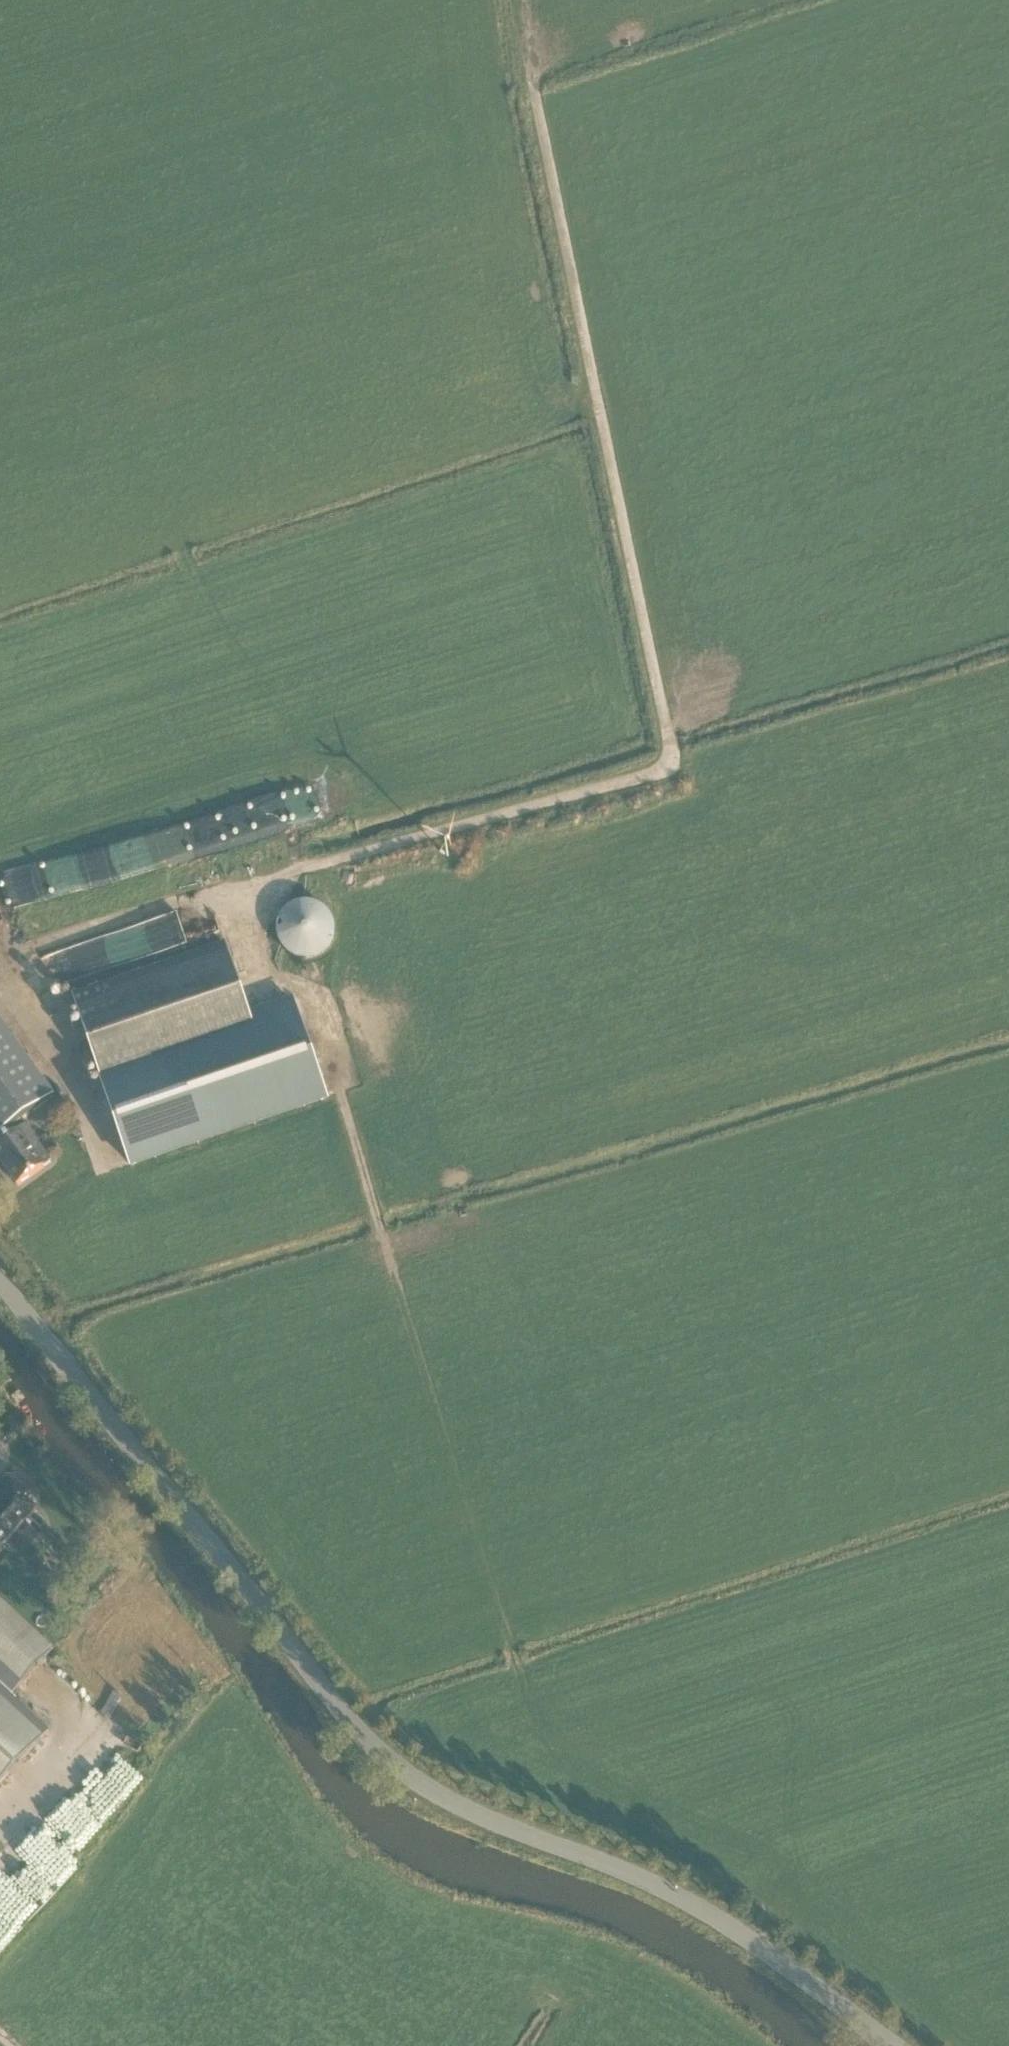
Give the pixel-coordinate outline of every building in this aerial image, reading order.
[(310,902),(305,901),(300,902),(293,904),(289,907),(285,910),(281,914),(278,920),(277,925),(276,931),(277,936),(278,940),(280,945),(285,951),(291,956),(295,958),(300,959),(305,960),(310,959),(315,958),(322,954),(326,951),(329,947),(333,941),(334,936),(335,931),(334,925),(333,921),(329,914),(326,910),(322,907),(315,903),(310,902)] [(180,916),(45,954),(55,988),(82,980),(84,988),(118,979),(115,966),(189,946),(180,916)] [(248,1020),(224,948),(73,998),(103,1089),(254,1039),(248,1020)] [(254,1039),(103,1089),(102,1090),(127,1167),(323,1101),(291,1006),(248,1020),(254,1039)] [(52,1099),(0,1024),(0,1136),(21,1121),(52,1099)] [(17,1186),(50,1162),(21,1121),(0,1136),(0,1163),(17,1186)] [(16,1477),(5,1478),(0,1484),(0,1505),(0,1506),(0,1568),(12,1555),(2,1546),(35,1511),(22,1499),(25,1496),(24,1485),(16,1477)] [(13,1694),(53,1651),(0,1601),(0,1682),(13,1694)] [(47,1733),(0,1689),(0,1784),(47,1733)]
